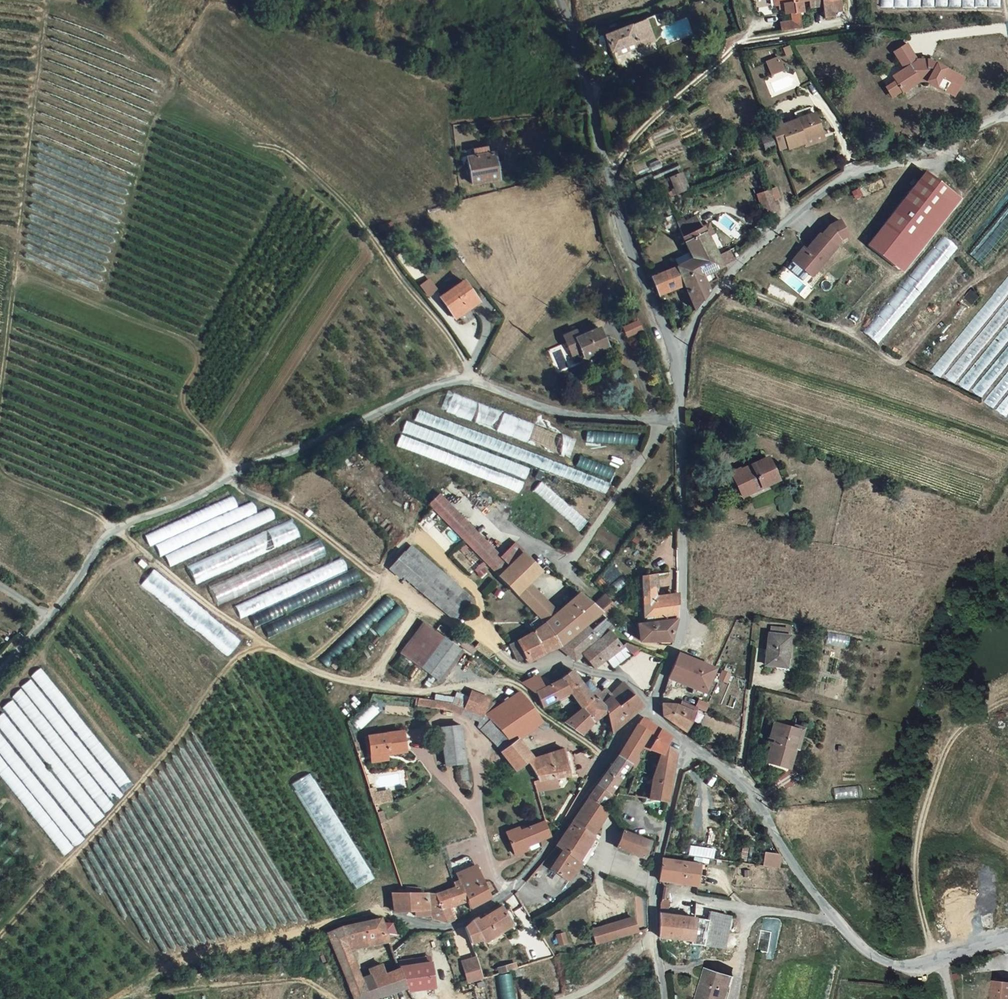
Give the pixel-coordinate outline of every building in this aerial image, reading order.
[(805,0),(767,0),(769,7),(774,7),(776,14),(790,11),(793,20),(779,22),(780,31),(801,28),(798,13),(801,12),(799,2),(805,1),(805,0)] [(805,1),(806,6),(815,5),(815,2),(820,1),(822,18),(833,16),(832,7),(839,6),(838,0),(805,0),(805,1)] [(638,44),(648,41),(645,28),(631,32),(634,44),(638,44)] [(634,44),(631,32),(629,29),(602,37),(607,53),(634,44)] [(890,81),(893,88),(898,98),(914,90),(921,91),(946,108),(957,92),(928,73),(930,70),(913,69),(905,52),(893,56),(902,76),(890,81)] [(768,75),(783,71),(778,56),(763,61),(768,75)] [(890,101),(898,98),(893,88),(885,91),(890,101)] [(801,144),(800,141),(799,136),(817,131),(811,114),(778,124),(785,146),(785,148),(801,144)] [(777,120),(765,123),(774,149),(785,146),(778,124),(777,120)] [(799,136),(800,141),(817,135),(817,131),(799,136)] [(468,158),(463,159),(466,184),(493,182),(490,155),(486,156),(486,152),(486,148),(467,150),(468,158)] [(673,195),(688,189),(680,171),(666,177),(673,195)] [(927,172),(920,182),(946,201),(896,267),(903,271),(960,196),(927,172)] [(946,201),(920,182),(870,247),(896,267),(946,201)] [(757,195),(764,214),(775,210),(769,191),(757,195)] [(985,267),(1007,238),(1007,203),(967,252),(985,267)] [(797,265),(811,277),(835,248),(834,247),(840,240),(848,236),(840,220),(829,226),(821,236),(819,234),(807,249),(809,251),(797,265)] [(674,226),(689,261),(692,267),(714,259),(703,236),(699,227),(697,224),(688,228),(685,223),(674,226)] [(706,224),(699,227),(703,236),(710,233),(706,224)] [(862,331),(878,344),(958,248),(942,235),(862,331)] [(793,261),(797,265),(809,251),(807,249),(805,247),(793,261)] [(728,253),(721,255),(725,265),(732,261),(728,253)] [(692,267),(689,261),(676,266),(682,281),(690,279),(696,294),(704,292),(705,286),(709,285),(713,281),(708,272),(725,265),(721,255),(714,259),(692,267)] [(676,266),(647,279),(654,296),(680,288),(691,313),(704,296),(704,292),(696,294),(690,279),(682,281),(676,266)] [(941,377),(1007,295),(1007,276),(931,370),(941,377)] [(426,297),(437,291),(428,278),(418,285),(426,297)] [(480,305),(466,283),(443,297),(458,320),(480,305)] [(954,384),(1007,319),(1007,301),(946,376),(954,384)] [(625,338),(641,331),(636,320),(620,327),(625,338)] [(1007,343),(1007,322),(958,383),(968,391),(1007,343)] [(582,353),(584,359),(608,348),(599,330),(578,339),(575,333),(563,338),(572,357),(582,353)] [(1007,365),(1007,347),(973,390),(981,397),(1007,365)] [(993,408),(1007,390),(1007,373),(985,401),(993,408)] [(570,438),(453,393),(447,408),(564,453),(570,438)] [(1006,417),(1007,414),(1007,396),(997,410),(1006,417)] [(606,493),(610,483),(419,409),(415,419),(606,493)] [(407,420),(402,433),(525,481),(530,469),(407,420)] [(636,435),(587,432),(586,440),(636,443),(636,435)] [(402,434),(397,446),(520,494),(525,482),(402,434)] [(611,480),(615,469),(580,455),(575,465),(611,480)] [(741,467),(730,472),(741,497),(779,482),(769,460),(742,470),(741,467)] [(586,521),(541,483),(535,490),(580,528),(586,521)] [(439,493),(428,504),(489,564),(500,575),(511,562),(502,553),(439,493)] [(233,495),(145,535),(150,546),(238,506),(233,495)] [(155,545),(160,557),(258,513),(253,501),(155,545)] [(165,556),(170,567),(275,518),(270,507),(165,556)] [(300,536),(292,519),(188,567),(197,585),(300,536)] [(517,538),(502,553),(511,562),(524,550),(527,547),(517,538)] [(319,539),(210,587),(217,605),(326,555),(319,539)] [(409,543),(403,550),(427,570),(450,590),(456,582),(409,543)] [(393,563),(415,583),(427,570),(403,550),(393,563)] [(524,550),(511,562),(500,575),(516,595),(530,581),(542,569),(524,550)] [(341,558),(235,606),(241,618),(346,570),(341,558)] [(479,578),(487,573),(481,564),(473,569),(479,578)] [(356,567),(250,615),(256,627),(361,579),(356,567)] [(228,657),(240,641),(152,569),(140,585),(228,657)] [(415,583),(448,612),(460,598),(450,590),(427,570),(415,583)] [(638,576),(642,617),(673,613),(674,597),(653,598),(653,593),(653,587),(653,581),(654,572),(638,576)] [(366,593),(361,581),(263,626),(268,637),(366,593)] [(530,581),(516,595),(543,625),(557,613),(530,581)] [(460,598),(466,603),(472,596),(456,582),(450,590),(460,598)] [(557,613),(543,625),(561,645),(586,627),(590,631),(604,618),(600,613),(592,605),(580,593),(557,613)] [(602,594),(592,605),(600,613),(604,618),(616,607),(602,594)] [(385,595),(317,659),(326,667),(394,602),(385,595)] [(448,612),(454,618),(466,603),(460,598),(448,612)] [(397,604),(372,628),(379,635),(405,611),(397,604)] [(671,625),(673,616),(642,623),(635,624),(636,624),(638,642),(669,641),(671,625)] [(611,628),(604,618),(590,631),(598,640),(610,631),(611,628)] [(431,673),(452,642),(423,621),(401,653),(431,673)] [(557,648),(561,645),(543,625),(533,634),(508,648),(516,661),(525,655),(531,662),(556,647),(557,648)] [(586,627),(561,645),(573,658),(580,653),(598,640),(590,631),(586,627)] [(789,634),(768,630),(763,661),(785,665),(789,634)] [(598,640),(580,653),(592,666),(605,656),(620,646),(610,631),(598,640)] [(620,646),(605,656),(611,668),(640,648),(627,641),(620,646)] [(460,647),(452,642),(431,673),(436,678),(460,647)] [(676,651),(668,670),(704,687),(713,667),(676,651)] [(125,792),(134,785),(41,669),(32,676),(125,792)] [(567,693),(578,708),(578,709),(590,698),(587,693),(570,669),(544,688),(534,696),(541,709),(542,710),(567,693)] [(666,677),(702,691),(704,687),(668,670),(666,677)] [(538,678),(523,687),(534,696),(544,688),(538,678)] [(115,801),(124,794),(31,680),(22,687),(115,801)] [(626,717),(639,704),(621,682),(607,693),(603,687),(598,690),(594,687),(587,693),(590,698),(578,709),(590,723),(591,722),(603,713),(609,731),(626,717)] [(11,697),(105,813),(115,805),(21,689),(11,697)] [(463,706),(483,714),(490,698),(472,690),(468,695),(463,706)] [(433,693),(432,699),(453,702),(459,704),(463,706),(468,695),(455,691),(452,695),(433,693)] [(530,758),(517,740),(513,734),(532,710),(524,700),(522,695),(516,691),(499,703),(483,714),(511,740),(500,752),(517,770),(527,761),(530,758)] [(660,713),(683,729),(696,704),(689,699),(686,701),(678,697),(672,695),(660,691),(660,692),(660,713)] [(432,699),(421,697),(420,706),(459,712),(459,704),(453,702),(432,699)] [(490,698),(483,714),(499,703),(490,698)] [(2,708),(95,824),(105,816),(12,700),(2,708)] [(352,723),(359,731),(381,711),(374,703),(352,723)] [(463,706),(459,704),(459,712),(482,723),(478,729),(500,752),(511,740),(483,714),(463,706)] [(578,708),(562,724),(580,736),(590,723),(578,709),(578,708)] [(533,723),(538,716),(532,710),(513,734),(517,740),(533,723)] [(85,836),(96,828),(4,713),(0,716),(0,729),(85,836)] [(547,723),(538,716),(533,723),(543,729),(547,723)] [(655,739),(654,744),(667,744),(668,734),(640,716),(615,754),(626,763),(630,765),(628,770),(633,773),(639,761),(635,759),(644,744),(644,739),(655,739)] [(463,736),(461,725),(442,727),(447,763),(458,762),(461,778),(468,777),(463,736)] [(771,726),(770,735),(777,739),(774,745),(769,760),(790,768),(796,749),(790,746),(795,735),(771,726)] [(371,734),(373,750),(388,749),(389,751),(407,749),(406,730),(371,734)] [(75,846),(85,838),(0,732),(0,752),(75,846)] [(770,735),(767,742),(774,745),(777,739),(770,735)] [(790,746),(796,749),(800,737),(795,735),(790,746)] [(660,757),(673,761),(674,751),(667,744),(660,757)] [(390,760),(389,751),(388,749),(373,750),(374,761),(390,760)] [(531,765),(536,778),(555,774),(568,771),(567,766),(575,764),(573,755),(564,757),(562,749),(533,761),(530,758),(527,761),(531,765)] [(606,792),(626,763),(615,754),(614,755),(595,783),(606,792)] [(64,856),(75,848),(0,755),(0,776),(64,856)] [(646,797),(668,798),(673,761),(660,757),(656,778),(647,777),(646,791),(646,797)] [(536,778),(532,780),(534,789),(558,783),(555,774),(536,778)] [(357,888),(373,878),(308,775),(292,785),(357,888)] [(595,783),(585,797),(599,805),(606,792),(595,783)] [(391,801),(388,787),(368,791),(372,806),(391,801)] [(834,789),(835,799),(857,798),(857,787),(834,789)] [(599,805),(585,797),(556,845),(562,849),(577,859),(590,836),(604,811),(599,805)] [(504,831),(511,853),(525,849),(524,845),(550,838),(544,821),(519,830),(518,826),(504,831)] [(648,839),(622,830),(616,843),(642,854),(648,839)] [(590,836),(577,859),(580,862),(582,863),(597,839),(590,836)] [(712,859),(714,850),(689,845),(687,854),(712,859)] [(577,859),(562,849),(550,868),(560,875),(562,872),(565,871),(572,876),(580,862),(577,859)] [(781,855),(766,852),(763,866),(779,868),(781,855)] [(698,861),(661,857),(657,872),(682,876),(682,882),(696,884),(696,881),(698,861)] [(706,862),(698,861),(696,881),(704,882),(706,862)] [(457,875),(460,881),(479,873),(477,867),(457,875)] [(562,872),(560,875),(569,880),(572,876),(565,871),(562,872)] [(682,876),(657,872),(656,878),(656,879),(682,882),(682,876)] [(490,900),(479,873),(460,881),(465,902),(468,909),(490,900)] [(465,902),(460,881),(454,883),(454,887),(428,893),(430,916),(431,919),(445,923),(447,917),(443,906),(465,902)] [(430,916),(428,893),(393,893),(394,910),(415,910),(416,916),(430,916)] [(470,921),(476,936),(491,930),(494,936),(510,927),(501,907),(480,918),(479,915),(470,921)] [(697,918),(661,914),(660,937),(695,941),(697,924),(703,926),(704,917),(702,916),(702,912),(698,911),(697,918)] [(732,917),(712,912),(707,945),(726,947),(732,917)] [(590,928),(594,941),(635,929),(630,916),(590,928)] [(340,926),(348,948),(354,947),(352,942),(381,935),(382,940),(388,939),(381,918),(340,926)] [(466,923),(464,925),(470,944),(478,940),(476,936),(470,921),(466,923)] [(326,933),(354,998),(366,998),(368,998),(360,978),(348,948),(340,926),(326,933)] [(472,945),(467,946),(462,928),(455,930),(462,959),(475,956),(472,945)] [(352,942),(354,947),(382,940),(381,935),(352,942)] [(481,976),(475,958),(460,963),(466,981),(481,976)] [(400,969),(430,965),(429,960),(407,964),(398,965),(400,969)] [(398,965),(396,965),(397,967),(384,972),(380,963),(368,968),(371,975),(378,994),(381,993),(385,992),(406,985),(400,969),(398,965)] [(430,965),(400,969),(406,985),(407,989),(433,985),(430,965)] [(697,998),(727,998),(735,974),(707,966),(697,998)] [(498,998),(516,998),(512,973),(495,976),(498,998)] [(360,978),(368,998),(378,994),(371,975),(360,978)] [(992,975),(989,998),(1004,998),(1006,998),(1007,993),(1007,977),(992,975)]
